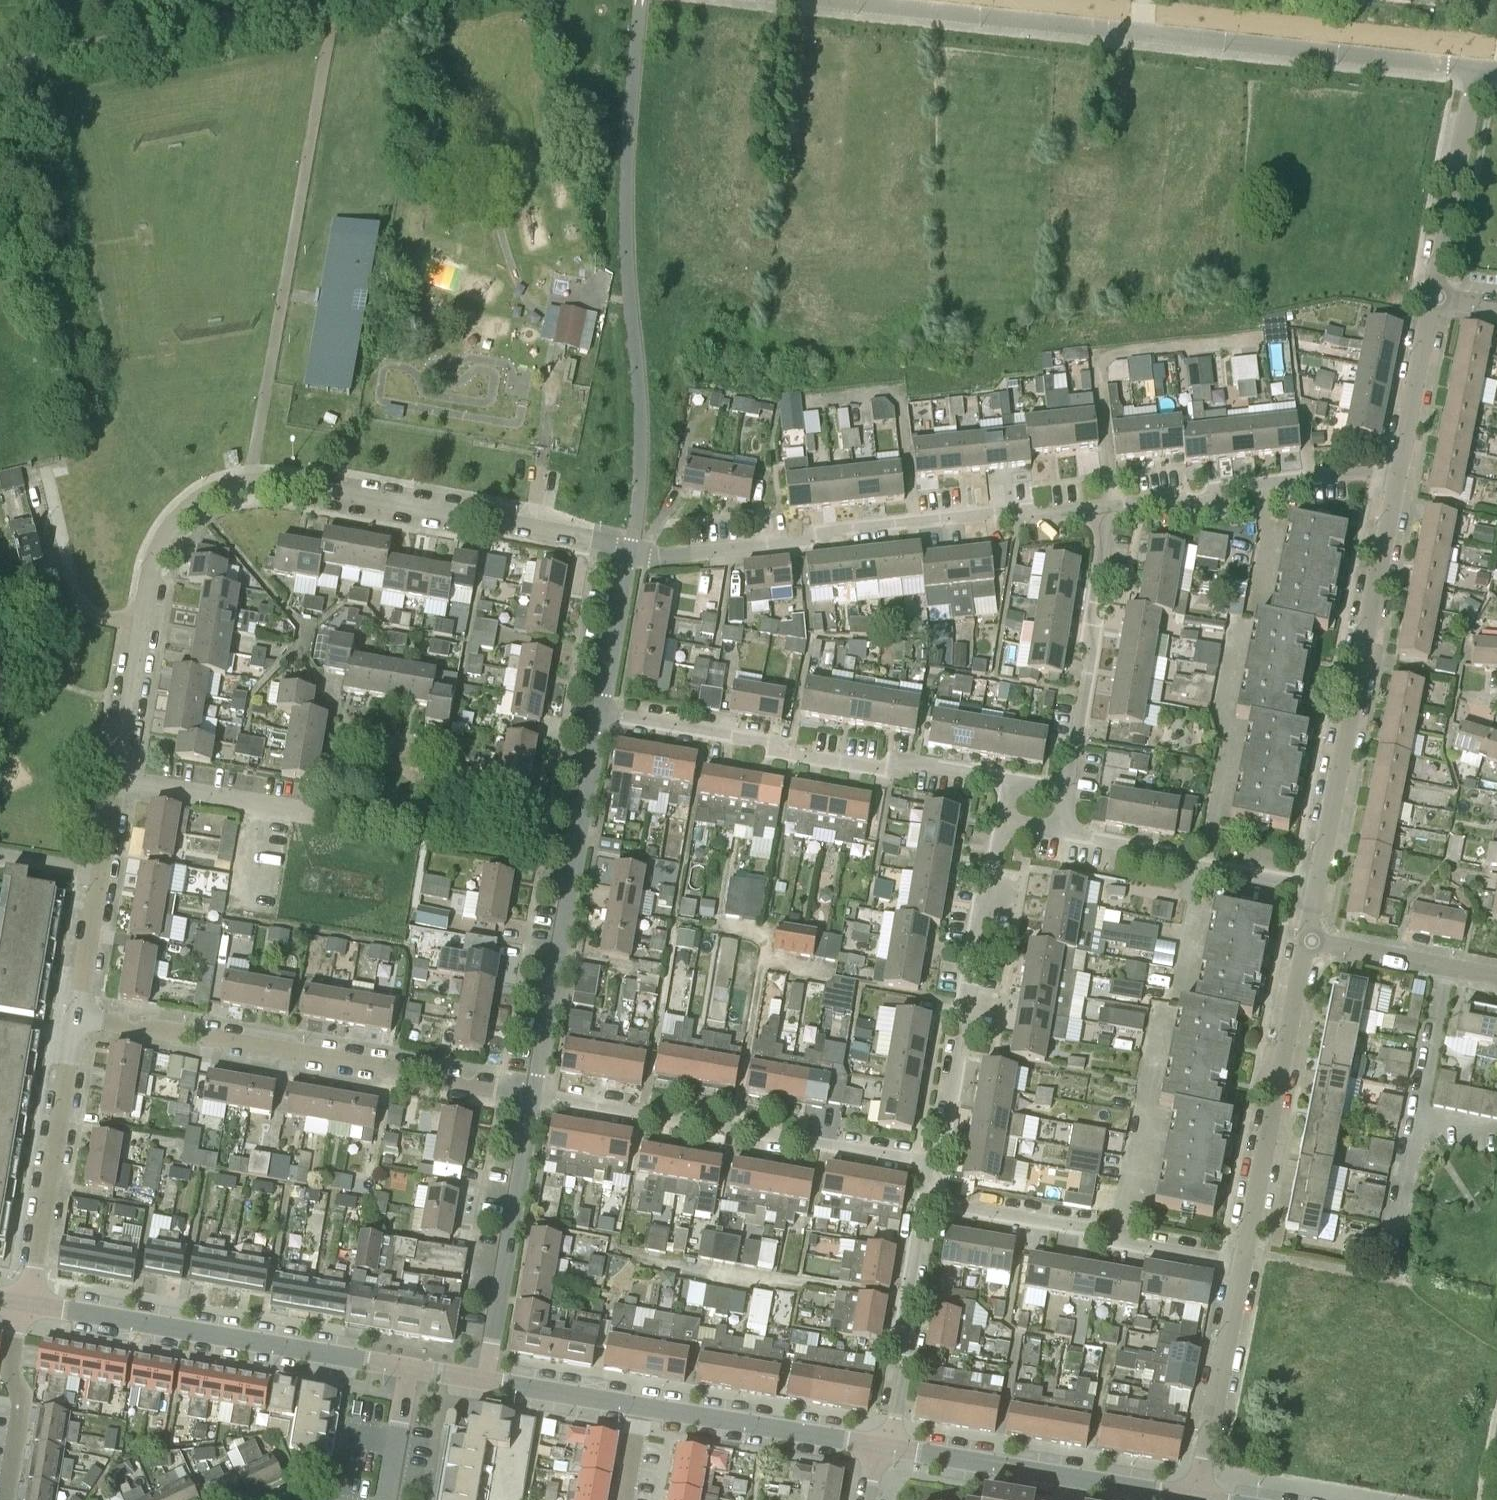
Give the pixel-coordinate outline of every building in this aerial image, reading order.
[(394,141),(403,143),(405,131),(395,129),(394,141)] [(303,387),(349,395),(379,229),(333,221),(303,387)] [(563,310),(555,344),(577,349),(585,314),(563,310)] [(1286,327),(1286,323),(1285,314),(1285,313),(1261,318),(1262,329),(1286,327)] [(1369,321),(1365,344),(1397,350),(1402,327),(1369,321)] [(1325,336),(1341,339),(1343,331),(1327,327),(1325,336)] [(1463,327),(1458,352),(1487,357),(1492,333),(1463,327)] [(1341,339),(1325,336),(1323,345),(1340,348),(1341,339)] [(1397,350),(1365,344),(1360,366),(1393,373),(1397,350)] [(1487,357),(1458,352),(1453,375),(1482,381),(1487,357)] [(1050,354),(1040,355),(1042,371),(1052,370),(1050,354)] [(1257,357),(1244,358),(1248,399),(1257,398),(1255,383),(1260,382),(1257,357)] [(1248,399),(1244,358),(1231,360),(1234,385),(1237,385),(1239,400),(1248,399)] [(1198,360),(1201,389),(1203,404),(1211,403),(1210,387),(1214,387),(1211,359),(1198,360)] [(1115,375),(1132,373),(1131,361),(1113,364),(1115,375)] [(1393,373),(1360,366),(1356,389),(1389,395),(1393,373)] [(1316,381),(1333,384),(1334,375),(1318,372),(1316,381)] [(1082,391),(1092,390),(1090,374),(1080,375),(1082,391)] [(1482,381),(1453,375),(1449,399),(1477,405),(1482,381)] [(1075,449),(1071,416),(1068,393),(1054,394),(1053,378),(1044,379),(1046,394),(1048,419),(1052,452),(1075,449)] [(1286,396),(1294,395),(1293,378),(1284,379),(1286,396)] [(1046,394),(1044,379),(1035,381),(1036,395),(1046,394)] [(1333,384),(1316,381),(1315,390),(1332,392),(1333,384)] [(1163,383),(1154,384),(1156,400),(1165,399),(1163,383)] [(1156,400),(1154,384),(1145,385),(1147,401),(1156,400)] [(1116,461),(1139,458),(1136,425),(1124,426),(1122,410),(1118,403),(1116,387),(1108,388),(1116,461)] [(1182,431),(1185,453),(1186,464),(1209,462),(1205,428),(1203,404),(1201,389),(1192,390),(1194,406),(1191,406),(1194,430),(1182,431)] [(1389,395),(1356,389),(1351,411),(1384,417),(1389,395)] [(721,396),(712,394),(709,407),(719,409),(721,399),(721,396)] [(804,432),(800,394),(781,396),(780,410),(782,434),(804,432)] [(1004,434),(1008,468),(1031,465),(1030,455),(1027,432),(1026,421),(1026,416),(1011,417),(1008,394),(999,395),(1001,411),(1004,434)] [(1001,411),(999,395),(991,397),(992,412),(1001,411)] [(741,413),(744,400),(734,398),(731,411),(741,413)] [(721,399),(719,409),(729,412),(731,401),(721,399)] [(1477,405),(1449,399),(1444,423),(1473,428),(1477,405)] [(744,400),(741,413),(758,417),(759,410),(760,405),(753,403),(753,402),(744,400)] [(954,401),(956,417),(964,416),(962,400),(954,401)] [(874,424),(895,422),(894,409),(885,401),(871,403),(874,424)] [(956,417),(954,401),(945,402),(947,418),(956,417)] [(1324,420),(1328,406),(1318,403),(1315,417),(1324,420)] [(843,449),(852,448),(850,432),(847,410),(838,411),(843,449)] [(1384,417),(1351,411),(1347,434),(1340,432),(1338,443),(1355,446),(1357,436),(1367,438),(1366,444),(1377,447),(1378,440),(1380,440),(1384,417)] [(809,435),(824,434),(823,412),(808,413),(809,435)] [(1071,416),(1075,449),(1098,447),(1094,413),(1071,416)] [(1274,421),(1277,454),(1301,451),(1297,418),(1274,421)] [(1052,452),(1048,419),(1026,421),(1027,432),(1030,455),(1052,452)] [(1162,456),(1185,453),(1182,431),(1181,420),(1158,422),(1162,456)] [(1250,423),(1255,457),(1277,454),(1274,421),(1250,423)] [(1136,425),(1139,458),(1162,456),(1158,422),(1136,425)] [(1228,426),(1232,459),(1255,457),(1250,423),(1228,426)] [(1473,428),(1444,423),(1439,446),(1468,452),(1473,428)] [(1205,428),(1209,462),(1232,459),(1228,426),(1205,428)] [(850,432),(852,448),(861,447),(859,431),(850,432)] [(1311,435),(1313,445),(1323,444),(1322,433),(1311,435)] [(1008,468),(1004,434),(981,437),(985,471),(1008,468)] [(814,435),(807,436),(805,436),(807,453),(816,452),(814,435)] [(985,471),(981,437),(958,439),(962,473),(985,471)] [(962,473),(958,439),(935,442),(940,476),(962,473)] [(940,476),(935,442),(912,445),(916,478),(940,476)] [(705,496),(713,457),(713,455),(711,455),(712,448),(691,444),(690,451),(689,451),(682,492),(705,496)] [(1468,452),(1439,446),(1435,470),(1463,476),(1468,452)] [(227,452),(230,465),(242,462),(240,449),(227,452)] [(876,456),(877,469),(881,502),(905,500),(901,466),(900,454),(876,456)] [(713,457),(705,496),(727,499),(734,461),(713,457)] [(734,461),(727,499),(750,503),(755,475),(757,462),(734,457),(734,461)] [(809,477),(810,477),(808,461),(784,463),(790,513),(813,510),(809,477)] [(0,474),(0,481),(4,498),(26,493),(20,469),(0,474)] [(881,502),(877,469),(854,472),(858,505),(881,502)] [(1463,476),(1435,470),(1430,495),(1459,501),(1463,476)] [(858,505),(854,472),(832,474),(835,508),(858,505)] [(832,474),(810,477),(809,477),(813,510),(835,508),(832,474)] [(1467,481),(1466,503),(1474,503),(1475,481),(1467,481)] [(1426,511),(1422,536),(1450,541),(1455,517),(1426,511)] [(1279,571),(1337,582),(1347,532),(1289,521),(1279,571)] [(12,527),(23,572),(36,569),(35,565),(43,563),(33,522),(12,527)] [(1494,530),(1475,527),(1472,543),(1491,546),(1494,530)] [(342,570),(348,536),(326,532),(323,548),(324,548),(321,566),(322,567),(342,570)] [(1224,563),(1229,540),(1201,534),(1196,557),(1224,563)] [(364,574),(369,540),(348,536),(342,570),(364,574)] [(1450,541),(1422,536),(1417,559),(1446,565),(1450,541)] [(297,578),(303,544),(280,540),(277,560),(267,559),(265,573),(297,578)] [(386,578),(389,560),(392,544),(369,540),(364,574),(386,578)] [(1151,541),(1147,564),(1180,570),(1184,547),(1151,541)] [(324,548),(323,548),(303,544),(297,578),(319,582),(322,567),(321,566),(324,548)] [(897,548),(901,582),(924,579),(921,557),(922,557),(921,546),(897,548)] [(875,551),(878,584),(901,582),(897,548),(875,551)] [(967,552),(973,601),(995,598),(994,583),(990,549),(967,552)] [(852,554),(855,587),(878,584),(875,551),(852,554)] [(944,555),(948,588),(952,620),(974,618),(973,601),(967,552),(944,555)] [(190,583),(205,586),(206,586),(206,585),(224,588),(224,587),(229,556),(215,554),(214,563),(194,560),(190,583)] [(830,556),(833,590),(855,587),(852,554),(830,556)] [(451,589),(452,590),(473,593),(479,559),(456,555),(453,571),(454,571),(451,589)] [(921,557),(924,579),(925,579),(926,591),(948,588),(944,555),(922,557),(921,557)] [(833,590),(830,556),(806,559),(810,592),(833,590)] [(1047,557),(1043,581),(1077,586),(1081,563),(1047,557)] [(1489,558),(1481,557),(1479,567),(1487,569),(1489,558)] [(1446,565),(1417,559),(1412,583),(1441,589),(1446,565)] [(405,597),(411,564),(389,560),(386,578),(383,594),(405,597)] [(767,563),(770,591),(793,588),(790,560),(767,563)] [(770,591),(767,563),(744,565),(748,605),(771,602),(770,591)] [(427,601),(433,567),(411,564),(405,597),(427,601)] [(1180,570),(1147,564),(1143,587),(1176,592),(1180,570)] [(539,566),(535,588),(563,593),(567,571),(539,566)] [(452,590),(451,589),(454,571),(453,571),(433,567),(427,601),(449,605),(452,590)] [(1014,576),(1029,578),(1030,569),(1016,567),(1014,576)] [(1337,582),(1279,571),(1269,620),(1314,630),(1327,633),(1337,582)] [(1488,575),(1477,574),(1475,585),(1485,587),(1488,575)] [(1029,578),(1014,576),(1013,584),(1027,587),(1029,578)] [(497,582),(483,579),(481,589),(496,592),(497,582)] [(1077,586),(1043,581),(1039,603),(1073,609),(1077,586)] [(1200,595),(1244,602),(1246,588),(1202,583),(1200,595)] [(1441,589),(1412,583),(1408,607),(1436,612),(1441,589)] [(206,586),(205,586),(202,606),(236,612),(240,590),(224,587),(224,588),(206,585),(206,586)] [(563,593),(535,588),(524,586),(522,594),(533,596),(531,611),(559,616),(563,593)] [(1176,592),(1143,587),(1139,609),(1160,613),(1171,615),(1186,618),(1188,604),(1174,602),(1176,592)] [(348,602),(358,604),(361,590),(351,589),(348,602)] [(361,590),(358,604),(368,606),(370,592),(361,590)] [(645,591),(641,614),(668,619),(672,596),(645,591)] [(1244,602),(1200,595),(1197,606),(1214,609),(1214,612),(1242,616),(1244,602)] [(303,610),(313,612),(315,599),(306,597),(303,610)] [(1481,606),(1467,598),(1460,612),(1474,619),(1481,606)] [(315,599),(313,612),(322,614),(324,600),(315,599)] [(478,611),(492,613),(494,604),(480,602),(478,611)] [(1073,609),(1039,603),(1036,626),(1070,631),(1073,609)] [(259,616),(236,612),(202,606),(198,628),(233,633),(248,636),(249,624),(271,628),(273,618),(259,616)] [(261,606),(259,616),(273,618),(274,608),(261,606)] [(1160,613),(1139,609),(1128,607),(1124,630),(1157,636),(1160,613)] [(1436,612),(1408,607),(1403,630),(1432,636),(1436,612)] [(559,616),(531,611),(520,609),(516,633),(555,640),(559,616)] [(348,631),(356,632),(358,619),(359,612),(349,610),(347,623),(349,624),(348,631)] [(400,627),(402,614),(393,612),(390,625),(400,627)] [(742,612),(729,612),(729,622),(742,622),(742,612)] [(1007,621),(1022,623),(1023,614),(1009,612),(1007,621)] [(402,614),(400,627),(408,629),(411,615),(402,614)] [(668,619),(641,614),(637,636),(664,641),(668,619)] [(702,614),(701,624),(716,626),(717,616),(702,614)] [(792,623),(780,624),(777,637),(787,639),(807,641),(804,615),(792,617),(792,623)] [(814,634),(823,633),(821,615),(813,616),(814,634)] [(1186,618),(1171,615),(1169,624),(1206,630),(1205,633),(1216,635),(1216,632),(1224,633),(1225,625),(1186,618)] [(497,622),(491,620),(477,618),(474,633),(495,637),(497,622)] [(859,635),(859,618),(850,618),(850,635),(859,635)] [(868,618),(859,618),(859,635),(868,635),(868,618)] [(1314,630),(1269,620),(1256,618),(1246,666),(1304,678),(1314,630)] [(358,619),(356,632),(365,633),(367,620),(358,619)] [(433,633),(443,635),(445,622),(435,620),(433,633)] [(777,639),(777,637),(780,624),(762,620),(759,634),(777,639)] [(896,636),(904,636),(905,621),(897,620),(896,636)] [(905,621),(904,636),(914,637),(914,621),(905,621)] [(1022,623),(1007,621),(1006,630),(1021,632),(1022,623)] [(445,622),(443,635),(451,637),(454,623),(445,622)] [(716,626),(701,624),(700,633),(714,635),(716,626)] [(1070,631),(1036,626),(1032,648),(1066,654),(1070,631)] [(740,645),(743,631),(723,627),(721,642),(732,644),(740,645)] [(233,633),(198,628),(195,649),(229,654),(233,633)] [(1157,636),(1124,630),(1120,653),(1153,659),(1157,636)] [(1432,636),(1403,630),(1398,655),(1427,661),(1432,636)] [(1179,640),(1197,643),(1199,634),(1181,631),(1179,640)] [(474,633),(469,665),(482,667),(484,657),(477,656),(479,646),(493,649),(495,637),(474,633)] [(387,647),(396,648),(398,635),(389,634),(387,647)] [(398,635),(396,648),(406,649),(408,636),(398,635)] [(664,641),(637,636),(633,658),(660,662),(664,641)] [(347,676),(351,658),(352,658),(355,642),(331,638),(325,672),(346,676),(347,676)] [(807,641),(787,639),(783,653),(804,657),(807,641)] [(429,654),(439,655),(441,642),(431,640),(429,654)] [(441,642),(439,655),(448,657),(450,644),(441,642)] [(820,660),(822,644),(813,642),(810,658),(820,660)] [(1496,669),(1496,644),(1472,642),(1471,667),(1496,669)] [(849,659),(858,660),(858,644),(850,643),(849,659)] [(1194,665),(1217,669),(1221,647),(1197,643),(1194,665)] [(858,644),(858,660),(866,660),(866,644),(858,644)] [(903,661),(904,644),(894,644),(894,661),(903,661)] [(904,644),(903,661),(912,662),(912,645),(904,644)] [(966,669),(967,645),(954,645),(954,669),(966,669)] [(943,667),(946,650),(932,648),(930,664),(943,667)] [(1066,654),(1032,648),(1028,672),(1021,670),(1020,680),(1037,683),(1038,673),(1049,675),(1048,681),(1059,683),(1060,676),(1062,677),(1066,654)] [(229,654),(195,649),(191,671),(210,674),(226,676),(229,654)] [(252,658),(265,660),(267,651),(253,649),(252,658)] [(509,672),(519,674),(548,678),(552,655),(524,651),(522,659),(511,657),(509,672)] [(1153,659),(1120,653),(1116,676),(1149,681),(1153,659)] [(265,660),(252,658),(250,668),(264,670),(265,660)] [(372,662),(352,658),(351,658),(347,676),(346,676),(344,691),(366,695),(372,662)] [(660,662),(633,658),(629,681),(656,685),(660,662)] [(694,668),(708,671),(709,661),(696,659),(694,668)] [(1455,676),(1457,664),(1437,660),(1435,672),(1455,676)] [(985,676),(987,663),(974,661),(972,674),(985,676)] [(387,699),(393,665),(372,662),(366,695),(387,699)] [(409,703),(414,669),(393,665),(387,699),(409,703)] [(482,667),(469,665),(467,674),(480,676),(482,667)] [(1295,728),(1304,678),(1246,666),(1236,719),(1250,722),(1251,719),(1295,728)] [(702,688),(705,689),(708,671),(694,668),(691,686),(702,688)] [(1013,670),(1001,668),(1000,676),(1011,678),(1013,670)] [(1175,676),(1173,685),(1213,691),(1217,670),(1207,668),(1206,677),(1191,674),(1190,679),(1175,676)] [(210,674),(191,671),(175,669),(172,691),(206,697),(209,677),(225,680),(226,676),(210,674)] [(430,706),(433,689),(435,690),(438,673),(414,669),(409,703),(428,706),(430,706)] [(548,678),(519,674),(516,695),(544,700),(548,678)] [(762,678),(736,674),(730,714),(756,718),(760,691),(762,678)] [(1149,681),(1116,676),(1113,698),(1145,704),(1149,681)] [(283,677),(277,707),(312,713),(316,692),(295,689),(297,680),(283,677)] [(962,695),(964,678),(956,677),(953,693),(962,695)] [(964,678),(962,695),(960,704),(969,705),(974,680),(964,678)] [(1393,679),(1389,703),(1418,708),(1422,684),(1393,679)] [(824,720),(829,687),(806,683),(801,716),(824,720)] [(1007,702),(1009,686),(1001,684),(999,701),(1007,702)] [(1213,691),(1173,685),(1171,694),(1188,697),(1187,701),(1210,705),(1213,691)] [(478,698),(480,688),(465,686),(463,696),(478,698)] [(1019,687),(1009,686),(1007,702),(1016,704),(1019,687)] [(847,724),(852,690),(829,687),(824,720),(847,724)] [(713,690),(705,689),(702,688),(698,708),(709,710),(713,690)] [(433,689),(430,706),(428,706),(426,723),(449,727),(455,693),(435,690),(433,689)] [(713,690),(709,710),(720,712),(724,692),(713,690)] [(869,727),(875,694),(852,690),(847,724),(869,727)] [(206,697),(172,691),(168,713),(202,718),(206,697)] [(786,695),(760,691),(756,718),(782,722),(786,695)] [(1053,710),(1056,693),(1047,691),(1044,708),(1053,710)] [(233,702),(246,704),(248,694),(235,692),(233,702)] [(892,731),(897,698),(875,694),(869,727),(892,731)] [(544,700),(516,695),(511,718),(513,719),(535,722),(540,723),(544,700)] [(921,702),(897,698),(892,731),(915,735),(921,702)] [(1145,704),(1113,698),(1109,721),(1132,725),(1130,735),(1133,735),(1145,737),(1147,738),(1148,727),(1142,726),(1145,704)] [(246,704),(233,702),(231,711),(244,713),(246,704)] [(1418,708),(1389,703),(1384,727),(1413,732),(1418,708)] [(266,716),(268,707),(253,704),(252,713),(266,716)] [(328,716),(312,713),(277,707),(277,710),(293,713),(290,733),(324,739),(328,716)] [(202,718),(168,713),(164,735),(180,738),(180,736),(199,739),(199,738),(202,718)] [(952,751),(957,717),(935,713),(929,747),(952,751)] [(1445,727),(1446,717),(1437,716),(1436,726),(1445,727)] [(975,755),(980,721),(957,717),(952,751),(975,755)] [(532,735),(535,722),(513,719),(511,731),(532,735)] [(1240,771),(1298,782),(1309,731),(1294,729),(1295,728),(1251,719),(1250,722),(1240,771)] [(997,759),(1003,725),(980,721),(975,755),(997,759)] [(1020,762),(1025,729),(1003,725),(997,759),(1020,762)] [(1453,750),(1482,759),(1489,735),(1460,726),(1453,750)] [(1413,732),(1384,727),(1380,751),(1409,756),(1413,732)] [(1025,729),(1020,762),(1043,766),(1048,733),(1025,729)] [(324,739),(290,733),(286,754),(320,760),(324,739)] [(498,748),(496,757),(533,763),(537,740),(509,735),(507,749),(498,748)] [(1144,747),(1145,737),(1133,735),(1131,745),(1144,747)] [(1482,759),(1496,763),(1496,737),(1489,735),(1482,759)] [(180,736),(180,738),(176,759),(211,764),(215,740),(199,738),(199,739),(180,736)] [(252,739),(248,738),(241,737),(239,737),(237,746),(250,748),(252,739)] [(1424,758),(1427,738),(1418,737),(1416,756),(1424,758)] [(265,741),(252,739),(250,748),(264,750),(265,741)] [(454,749),(476,753),(477,743),(455,739),(454,749)] [(626,825),(632,789),(631,789),(638,746),(618,743),(609,793),(615,794),(612,812),(617,812),(615,823),(626,825)] [(236,755),(249,757),(250,748),(237,746),(236,755)] [(641,801),(649,802),(658,750),(638,746),(631,789),(632,789),(643,791),(641,801)] [(264,750),(250,748),(249,757),(262,759),(264,750)] [(476,753),(454,749),(452,758),(474,762),(476,753)] [(658,750),(649,802),(657,803),(659,794),(670,796),(677,753),(658,750)] [(1409,756),(1380,751),(1375,775),(1404,780),(1409,756)] [(677,753),(670,796),(669,805),(677,806),(678,797),(680,797),(691,799),(698,757),(677,753)] [(320,760),(286,754),(282,776),(316,782),(320,760)] [(1129,770),(1138,772),(1141,757),(1132,755),(1129,770)] [(533,763),(496,757),(494,768),(503,770),(501,780),(529,785),(533,763)] [(1141,757),(1138,772),(1147,773),(1149,758),(1141,757)] [(179,764),(179,774),(209,775),(210,766),(179,764)] [(705,826),(715,828),(724,773),(718,772),(718,769),(707,767),(707,770),(704,770),(696,810),(707,812),(705,826)] [(462,783),(464,773),(450,771),(448,781),(462,783)] [(735,831),(736,824),(744,776),(742,776),(742,773),(731,771),(730,774),(724,773),(715,828),(735,831)] [(1298,782),(1240,771),(1231,820),(1289,832),(1298,782)] [(746,777),(744,776),(736,824),(756,828),(764,780),(757,779),(758,775),(747,773),(746,777)] [(1404,780),(1375,775),(1370,798),(1399,804),(1404,780)] [(764,780),(756,828),(754,839),(774,842),(784,783),(781,783),(782,779),(771,777),(770,781),(764,780)] [(529,785),(501,780),(497,803),(525,808),(529,785)] [(1476,783),(1466,780),(1464,786),(1474,789),(1476,783)] [(796,835),(804,836),(812,788),(806,787),(806,783),(795,782),(795,785),(792,785),(785,825),(797,827),(796,835)] [(812,788),(804,836),(813,838),(815,830),(825,832),(831,791),(829,791),(830,787),(819,786),(819,789),(812,788)] [(843,843),(851,795),(844,794),(845,790),(835,788),(834,792),(831,791),(825,832),(836,834),(835,841),(843,843)] [(858,796),(851,795),(843,843),(853,844),(853,840),(865,842),(872,798),(869,798),(869,794),(858,792),(858,796)] [(1105,825),(1128,829),(1134,796),(1111,792),(1105,825)] [(1134,796),(1128,829),(1151,833),(1157,799),(1134,796)] [(1157,799),(1151,833),(1175,837),(1176,831),(1190,834),(1193,815),(1196,816),(1198,801),(1179,798),(1178,803),(1157,799)] [(1399,804),(1370,798),(1366,822),(1395,828),(1399,804)] [(906,811),(907,802),(891,800),(889,809),(906,811)] [(153,803),(148,829),(177,834),(181,808),(153,803)] [(926,806),(922,828),(956,835),(959,811),(926,806)] [(223,821),(220,841),(235,844),(238,823),(223,821)] [(1395,828),(1366,822),(1361,846),(1390,852),(1395,828)] [(956,835),(922,828),(918,851),(952,857),(956,835)] [(177,834),(148,829),(144,855),(172,859),(177,834)] [(883,845),(900,848),(901,838),(885,836),(883,845)] [(235,844),(220,841),(217,862),(232,864),(235,844)] [(900,848),(883,845),(882,853),(890,855),(898,856),(900,848)] [(1390,852),(1361,846),(1357,870),(1386,876),(1390,852)] [(657,849),(645,848),(644,857),(656,858),(657,849)] [(952,857),(918,851),(915,874),(948,880),(952,857)] [(617,865),(613,888),(641,893),(645,870),(617,865)] [(142,868),(138,890),(167,894),(170,872),(142,868)] [(486,870),(481,896),(509,901),(513,875),(486,870)] [(1386,876),(1357,870),(1352,894),(1381,900),(1386,876)] [(1063,879),(1076,881),(1077,873),(1064,871),(1063,879)] [(13,1204),(41,1039),(32,1037),(34,1022),(43,1024),(65,895),(28,889),(29,877),(7,874),(5,886),(12,887),(0,962),(0,1202),(13,1204)] [(948,880),(915,874),(911,896),(944,902),(948,880)] [(424,876),(422,886),(449,890),(451,881),(424,876)] [(1049,900),(1083,906),(1087,883),(1076,881),(1063,879),(1053,877),(1049,900)] [(741,918),(747,881),(732,879),(725,916),(741,918)] [(875,890),(892,893),(894,883),(877,880),(875,890)] [(767,884),(747,881),(741,918),(760,921),(767,884)] [(775,881),(773,895),(784,897),(786,883),(775,881)] [(449,890),(422,886),(421,895),(448,900),(449,890)] [(660,896),(673,898),(674,888),(661,886),(660,896)] [(1125,899),(1126,890),(1110,887),(1109,896),(1125,899)] [(641,893),(613,888),(609,910),(637,915),(641,893)] [(176,896),(167,894),(138,890),(135,912),(172,918),(176,896)] [(892,893),(875,890),(874,898),(891,901),(892,893)] [(213,892),(211,901),(226,904),(227,894),(213,892)] [(653,917),(658,895),(649,892),(644,914),(653,917)] [(1436,902),(1442,904),(1444,894),(1438,893),(1436,902)] [(1381,900),(1352,894),(1347,918),(1377,924),(1381,900)] [(1444,894),(1442,904),(1449,905),(1451,896),(1444,894)] [(509,901),(481,896),(477,922),(504,927),(509,901)] [(673,898),(660,896),(658,905),(671,908),(673,898)] [(911,896),(907,918),(907,919),(929,923),(940,925),(944,902),(911,896)] [(695,902),(682,900),(680,916),(693,918),(695,902)] [(712,918),(715,902),(703,900),(700,916),(712,918)] [(1083,906),(1049,900),(1045,923),(1093,932),(1097,909),(1083,906)] [(226,904),(211,901),(210,911),(224,913),(226,904)] [(1156,903),(1155,918),(1175,919),(1176,903),(1156,903)] [(1436,936),(1441,909),(1414,904),(1409,931),(1436,936)] [(446,931),(449,913),(419,908),(416,925),(418,926),(446,931)] [(1204,957),(1262,968),(1272,919),(1214,908),(1204,957)] [(1468,915),(1441,909),(1436,936),(1463,942),(1468,915)] [(637,915),(609,910),(605,932),(633,937),(637,915)] [(172,918),(135,912),(131,935),(168,941),(172,918)] [(800,916),(788,914),(787,924),(799,926),(800,916)] [(907,919),(907,918),(896,917),(892,940),(926,945),(929,923),(907,919)] [(1388,920),(1378,918),(1377,924),(1387,926),(1388,920)] [(253,926),(229,922),(227,935),(251,939),(253,926)] [(1041,946),(1075,952),(1089,954),(1093,932),(1045,923),(1041,945),(1041,946)] [(1105,923),(1103,933),(1155,942),(1158,928),(1131,923),(1130,928),(1105,923)] [(196,933),(194,948),(218,952),(220,936),(222,927),(207,924),(205,934),(196,933)] [(853,933),(870,936),(871,927),(855,924),(853,933)] [(277,944),(279,930),(270,928),(268,942),(277,944)] [(793,954),(797,931),(778,928),(774,951),(793,954)] [(696,949),(699,933),(682,929),(679,945),(696,949)] [(279,930),(277,944),(286,945),(289,931),(279,930)] [(652,941),(665,943),(667,932),(654,930),(652,941)] [(813,958),(817,935),(797,931),(793,954),(813,958)] [(633,937),(605,932),(601,956),(629,960),(633,937)] [(870,936),(853,933),(852,941),(868,944),(870,936)] [(1155,942),(1103,933),(1101,940),(1126,945),(1125,948),(1153,954),(1155,942)] [(817,935),(813,958),(825,960),(829,937),(817,935)] [(829,937),(825,960),(839,962),(840,953),(842,939),(829,937)] [(325,951),(334,953),(337,939),(328,938),(325,951)] [(337,939),(334,953),(344,955),(346,941),(337,939)] [(926,945),(892,940),(889,962),(922,968),(926,945)] [(665,943),(652,941),(650,949),(663,952),(665,943)] [(1026,966),(1072,974),(1075,952),(1041,946),(1041,945),(1030,943),(1026,966)] [(369,958),(379,960),(381,946),(371,945),(369,958)] [(381,946),(379,960),(389,961),(391,948),(381,946)] [(129,947),(125,973),(153,978),(157,951),(129,947)] [(218,952),(194,948),(192,964),(201,966),(198,985),(213,987),(216,966),(218,952)] [(839,962),(847,964),(849,955),(840,953),(839,962)] [(470,955),(467,979),(494,983),(498,960),(470,955)] [(864,967),(866,958),(849,955),(847,964),(864,967)] [(1262,968),(1204,957),(1194,1007),(1194,1008),(1206,1011),(1237,1017),(1252,1020),(1262,968)] [(416,960),(414,970),(428,972),(430,962),(416,960)] [(638,973),(639,973),(660,977),(662,966),(640,962),(638,973)] [(922,968),(889,962),(885,985),(918,991),(922,968)] [(1112,980),(1112,981),(1143,987),(1147,965),(1126,962),(1123,981),(1112,980)] [(594,1007),(598,982),(600,968),(579,964),(572,1004),(594,1007)] [(1022,989),(1073,997),(1077,975),(1072,974),(1026,966),(1022,989)] [(428,972),(414,970),(413,979),(427,981),(428,972)] [(273,972),(270,985),(266,1012),(289,1016),(295,976),(273,972)] [(153,978),(125,973),(121,999),(149,1004),(153,978)] [(637,982),(636,993),(655,996),(658,978),(660,979),(660,977),(639,973),(637,982)] [(695,1084),(701,1046),(691,1044),(694,1023),(700,1024),(708,976),(694,973),(692,988),(675,1080),(681,1081),(680,1086),(691,1087),(692,1083),(695,1084)] [(221,1004),(244,1008),(249,981),(226,977),(221,1004)] [(833,978),(832,980),(826,984),(821,1008),(833,1010),(833,1014),(843,1016),(844,1012),(851,1013),(856,982),(835,979),(833,978)] [(494,983),(467,979),(463,1001),(491,1005),(494,983)] [(634,1007),(636,993),(637,982),(626,980),(622,1005),(634,1007)] [(249,981),(244,1008),(266,1012),(270,985),(249,981)] [(1143,987),(1112,981),(1110,996),(1141,1001),(1143,987)] [(1333,989),(1330,1005),(1363,1011),(1368,988),(1340,983),(1338,990),(1333,989)] [(801,1012),(805,986),(792,984),(788,1011),(801,1012)] [(213,987),(198,985),(194,1005),(209,1007),(213,987)] [(675,1080),(692,988),(683,987),(676,1025),(674,1039),(662,1037),(655,1077),(660,1078),(659,1082),(668,1084),(669,1079),(675,1080)] [(1073,997),(1022,989),(1018,1011),(1069,1020),(1073,997)] [(301,1018),(324,1022),(329,994),(306,990),(301,1018)] [(450,1007),(451,998),(428,994),(412,991),(411,1000),(425,1003),(450,1007)] [(329,994),(324,1022),(346,1025),(351,998),(329,994)] [(1407,1020),(1419,1022),(1423,999),(1411,997),(1407,1020)] [(351,998),(346,1025),(368,1029),(372,1002),(351,998)] [(491,1005),(463,1001),(459,1023),(487,1027),(491,1005)] [(372,1002),(368,1029),(391,1033),(396,1006),(372,1002)] [(408,1004),(407,1014),(420,1016),(421,1007),(408,1004)] [(1170,1054),(1228,1065),(1237,1017),(1206,1011),(1194,1008),(1194,1007),(1180,1005),(1170,1054)] [(1363,1011),(1330,1005),(1325,1027),(1359,1034),(1363,1011)] [(1455,1040),(1478,1045),(1484,1011),(1469,1008),(1468,1014),(1461,1012),(1455,1040)] [(1142,1032),(1145,1016),(1110,1010),(1107,1026),(1142,1032)] [(1069,1020),(1018,1011),(1014,1034),(1048,1039),(1065,1042),(1069,1020)] [(1478,1045),(1496,1049),(1496,1014),(1484,1011),(1478,1045)] [(897,1012),(893,1036),(927,1041),(931,1018),(897,1012)] [(420,1016),(407,1014),(405,1024),(418,1026),(420,1016)] [(1419,1022),(1407,1020),(1395,1018),(1393,1030),(1416,1035),(1419,1022)] [(775,1045),(776,1046),(780,1021),(770,1019),(769,1029),(763,1029),(760,1047),(754,1046),(746,1092),(750,1093),(749,1097),(759,1098),(760,1095),(766,1096),(775,1045)] [(872,1031),(874,1023),(858,1019),(856,1028),(872,1031)] [(582,1077),(589,1034),(590,1034),(592,1024),(583,1022),(581,1032),(569,1030),(561,1073),(582,1077)] [(487,1027),(459,1023),(455,1046),(483,1050),(487,1027)] [(601,1080),(610,1027),(602,1026),(600,1036),(590,1034),(589,1034),(582,1077),(601,1080)] [(621,1083),(628,1040),(618,1039),(619,1029),(610,1027),(601,1080),(621,1083)] [(1359,1034),(1325,1027),(1321,1049),(1354,1056),(1359,1034)] [(628,1040),(621,1083),(642,1087),(649,1044),(638,1042),(639,1032),(630,1031),(628,1040)] [(1048,1039),(1014,1034),(1010,1057),(1043,1063),(1048,1039)] [(715,1087),(724,1038),(703,1035),(701,1046),(695,1084),(699,1085),(698,1089),(708,1090),(708,1086),(715,1087)] [(927,1041),(893,1036),(889,1058),(923,1064),(927,1041)] [(1109,1037),(1099,1036),(1097,1047),(1108,1049),(1109,1037)] [(732,1040),(724,1038),(715,1087),(722,1088),(721,1092),(731,1094),(731,1090),(735,1091),(742,1050),(731,1048),(732,1040)] [(852,1052),(869,1055),(871,1046),(854,1043),(852,1052)] [(786,1099),(793,1059),(782,1057),(783,1047),(776,1046),(775,1045),(766,1096),(772,1097),(772,1100),(782,1102),(782,1098),(786,1099)] [(109,1070),(148,1076),(152,1054),(141,1052),(141,1051),(113,1047),(109,1070)] [(1354,1056),(1321,1049),(1317,1072),(1350,1078),(1354,1056)] [(1386,1062),(1410,1067),(1412,1055),(1389,1050),(1386,1062)] [(806,1102),(815,1052),(805,1051),(803,1060),(793,1059),(786,1099),(790,1100),(789,1103),(798,1105),(799,1101),(806,1102)] [(842,1106),(843,1097),(845,1087),(847,1078),(831,1075),(832,1065),(820,1063),(822,1054),(815,1052),(806,1102),(812,1104),(812,1107),(821,1109),(822,1105),(825,1106),(826,1103),(842,1106)] [(869,1055),(852,1052),(851,1060),(868,1063),(869,1055)] [(1160,1105),(1174,1108),(1174,1106),(1218,1115),(1228,1065),(1170,1054),(1160,1105)] [(168,1079),(182,1081),(195,1083),(197,1073),(199,1061),(172,1056),(168,1079)] [(1080,1069),(1081,1059),(1068,1057),(1067,1068),(1080,1069)] [(923,1064),(889,1058),(886,1081),(920,1086),(923,1064)] [(1410,1067),(1386,1062),(1384,1074),(1408,1079),(1410,1067)] [(980,1087),(1013,1093),(1017,1069),(984,1064),(980,1087)] [(105,1091),(133,1096),(145,1098),(148,1076),(109,1070),(105,1091)] [(1432,1107),(1444,1109),(1449,1085),(1455,1087),(1457,1074),(1439,1071),(1432,1107)] [(1350,1078),(1317,1072),(1312,1094),(1345,1101),(1350,1078)] [(204,1101),(227,1105),(231,1079),(209,1075),(204,1101)] [(231,1079),(227,1105),(248,1109),(253,1082),(231,1079)] [(195,1083),(182,1081),(180,1092),(194,1094),(195,1083)] [(920,1086),(886,1081),(882,1103),(916,1109),(920,1086)] [(253,1082),(248,1109),(271,1113),(276,1086),(253,1082)] [(1461,1088),(1455,1087),(1449,1085),(1444,1109),(1456,1111),(1461,1088)] [(843,1097),(860,1100),(862,1090),(845,1087),(843,1097)] [(976,1109),(1009,1115),(1013,1093),(980,1087),(976,1109)] [(1038,1087),(1036,1097),(1052,1100),(1054,1090),(1038,1087)] [(283,1115),(307,1119),(311,1092),(288,1088),(283,1115)] [(1461,1088),(1456,1111),(1468,1114),(1472,1090),(1461,1088)] [(1472,1090),(1468,1114),(1479,1116),(1484,1092),(1472,1090)] [(133,1096),(105,1091),(101,1115),(129,1119),(133,1096)] [(311,1092),(307,1119),(329,1123),(333,1096),(311,1092)] [(1484,1092),(1479,1116),(1491,1118),(1496,1095),(1484,1092)] [(1345,1101),(1312,1094),(1308,1116),(1341,1123),(1345,1101)] [(1378,1107),(1401,1112),(1403,1100),(1380,1095),(1378,1107)] [(333,1096),(329,1123),(351,1127),(355,1100),(333,1096)] [(860,1100),(843,1097),(842,1106),(859,1109),(860,1100)] [(1052,1100),(1036,1097),(1035,1105),(1051,1108),(1052,1100)] [(355,1100),(351,1127),(363,1129),(361,1142),(372,1144),(379,1104),(355,1100)] [(167,1114),(189,1117),(190,1106),(169,1103),(167,1114)] [(916,1109),(882,1103),(878,1126),(912,1132),(916,1109)] [(401,1128),(404,1108),(390,1106),(387,1125),(401,1128)] [(1218,1115),(1174,1106),(1174,1108),(1165,1156),(1223,1167),(1233,1118),(1218,1115)] [(1401,1112),(1378,1107),(1375,1119),(1399,1124),(1401,1112)] [(972,1132),(1018,1140),(1022,1140),(1026,1118),(1009,1115),(976,1109),(972,1132)] [(439,1138),(467,1142),(471,1117),(444,1112),(439,1138)] [(1341,1123),(1308,1116),(1303,1139),(1337,1145),(1341,1123)] [(174,1126),(187,1128),(188,1118),(175,1117),(174,1126)] [(565,1177),(566,1167),(573,1124),(553,1121),(545,1164),(558,1166),(556,1175),(565,1177)] [(573,1124),(566,1167),(578,1169),(576,1179),(584,1180),(593,1128),(573,1124)] [(1069,1149),(1102,1155),(1106,1132),(1073,1126),(1069,1149)] [(201,1166),(203,1152),(199,1151),(200,1140),(201,1130),(187,1128),(185,1138),(182,1164),(201,1166)] [(593,1128),(584,1180),(592,1181),(594,1172),(605,1174),(606,1174),(612,1131),(593,1128)] [(606,1174),(605,1174),(604,1183),(612,1185),(614,1175),(626,1177),(633,1135),(612,1131),(606,1174)] [(968,1154),(1014,1162),(1018,1140),(972,1132),(968,1154)] [(90,1160),(118,1164),(122,1138),(94,1134),(90,1160)] [(396,1154),(400,1136),(385,1134),(382,1152),(396,1154)] [(467,1142),(439,1138),(435,1164),(462,1169),(467,1142)] [(1337,1145),(1303,1139),(1299,1161),(1332,1168),(1337,1145)] [(1369,1152),(1392,1156),(1395,1144),(1371,1140),(1369,1152)] [(651,1216),(652,1214),(663,1151),(657,1150),(657,1146),(648,1144),(647,1148),(642,1148),(638,1175),(648,1176),(648,1181),(646,1180),(644,1192),(646,1192),(645,1196),(641,1196),(638,1214),(651,1216)] [(663,1151),(652,1214),(661,1216),(665,1195),(675,1196),(682,1154),(679,1153),(680,1149),(670,1148),(670,1152),(663,1151)] [(145,1169),(161,1172),(164,1152),(149,1149),(145,1169)] [(1065,1172),(1098,1178),(1102,1155),(1069,1149),(1065,1172)] [(684,1198),(681,1215),(692,1217),(694,1217),(694,1212),(703,1158),(696,1156),(697,1152),(688,1150),(687,1155),(682,1154),(675,1196),(684,1198)] [(219,1154),(203,1152),(201,1166),(217,1168),(219,1154)] [(241,1158),(239,1174),(267,1178),(271,1155),(251,1152),(250,1160),(241,1158)] [(1392,1156),(1369,1152),(1366,1164),(1390,1168),(1392,1156)] [(703,1158),(694,1212),(714,1215),(723,1161),(720,1160),(720,1156),(710,1154),(710,1159),(703,1158)] [(1014,1162),(968,1154),(964,1178),(998,1183),(1013,1186),(1017,1162),(1014,1162)] [(271,1155),(267,1178),(297,1182),(299,1168),(290,1167),(291,1158),(271,1155)] [(393,1158),(385,1156),(384,1163),(392,1165),(393,1158)] [(1223,1167),(1165,1156),(1155,1207),(1213,1218),(1223,1167)] [(239,1174),(241,1158),(231,1157),(228,1172),(239,1174)] [(740,1215),(746,1216),(755,1166),(748,1165),(748,1161),(739,1159),(738,1163),(734,1163),(727,1203),(740,1205),(738,1215),(740,1215)] [(118,1164),(90,1160),(86,1186),(114,1190),(118,1164)] [(1332,1168),(1299,1161),(1294,1183),(1328,1190),(1332,1168)] [(755,1166),(746,1216),(755,1218),(757,1208),(767,1210),(775,1169),(771,1169),(772,1165),(762,1163),(761,1167),(755,1166)] [(131,1188),(132,1166),(123,1166),(122,1188),(131,1188)] [(767,1210),(766,1213),(766,1212),(764,1222),(776,1224),(775,1231),(785,1233),(787,1223),(796,1173),(788,1172),(789,1168),(779,1166),(778,1170),(775,1169),(767,1210)] [(830,1221),(839,1223),(849,1170),(827,1167),(820,1209),(832,1211),(830,1221)] [(299,1168),(297,1182),(307,1184),(309,1169),(299,1168)] [(158,1192),(161,1172),(145,1169),(142,1188),(156,1192),(158,1192)] [(169,1180),(178,1181),(180,1170),(170,1169),(169,1180)] [(180,1170),(178,1181),(187,1183),(189,1172),(180,1170)] [(796,1173),(787,1223),(794,1224),(796,1215),(807,1216),(808,1217),(815,1176),(811,1175),(812,1171),(802,1170),(801,1174),(796,1173)] [(849,1170),(839,1223),(859,1226),(868,1173),(849,1170)] [(868,1173),(859,1226),(878,1229),(887,1176),(868,1173)] [(330,1188),(341,1190),(344,1176),(333,1174),(330,1188)] [(344,1176),(341,1190),(349,1191),(348,1197),(356,1198),(373,1201),(374,1192),(376,1181),(344,1176)] [(887,1176),(878,1229),(887,1231),(888,1221),(901,1223),(908,1180),(887,1176)] [(225,1188),(227,1178),(218,1177),(216,1186),(225,1188)] [(236,1180),(227,1178),(225,1188),(235,1189),(236,1180)] [(549,1179),(541,1210),(556,1214),(564,1183),(549,1179)] [(251,1193),(261,1195),(263,1183),(253,1181),(251,1193)] [(263,1183),(261,1195),(271,1195),(273,1184),(263,1183)] [(1328,1190),(1294,1183),(1290,1206),(1323,1212),(1328,1190)] [(1360,1197),(1383,1201),(1386,1189),(1362,1185),(1360,1197)] [(309,1202),(310,1191),(300,1189),(298,1200),(309,1202)] [(426,1212),(454,1217),(458,1194),(430,1189),(426,1212)] [(320,1192),(310,1191),(309,1202),(319,1203),(320,1192)] [(374,1192),(373,1201),(374,1201),(373,1202),(387,1204),(389,1194),(374,1192)] [(1063,1205),(1091,1209),(1093,1198),(1065,1193),(1063,1205)] [(347,1207),(348,1197),(338,1196),(336,1205),(347,1207)] [(356,1198),(348,1197),(347,1207),(355,1208),(356,1198)] [(1383,1201),(1360,1197),(1358,1208),(1381,1213),(1383,1201)] [(77,1210),(88,1212),(89,1202),(79,1200),(77,1210)] [(11,1214),(13,1204),(0,1202),(0,1261),(3,1261),(11,1214)] [(89,1202),(88,1212),(98,1214),(100,1203),(89,1202)] [(385,1215),(387,1204),(373,1202),(372,1212),(385,1215)] [(115,1217),(125,1218),(127,1207),(116,1206),(115,1217)] [(1323,1212),(1290,1206),(1285,1229),(1299,1232),(1298,1236),(1318,1240),(1323,1212)] [(127,1207),(125,1218),(135,1220),(137,1209),(127,1207)] [(588,1230),(591,1212),(579,1210),(577,1228),(588,1230)] [(454,1217),(426,1212),(422,1234),(450,1239),(454,1217)] [(665,1253),(669,1230),(649,1227),(645,1249),(665,1253)] [(77,1274),(84,1231),(75,1229),(73,1243),(63,1241),(58,1270),(77,1274)] [(96,1277),(101,1248),(91,1246),(93,1233),(84,1231),(77,1274),(96,1277)] [(689,1233),(676,1231),(674,1245),(673,1252),(685,1254),(689,1233)] [(964,1269),(970,1235),(947,1231),(941,1265),(964,1269)] [(529,1255),(557,1260),(561,1237),(533,1232),(529,1255)] [(163,1277),(170,1234),(161,1233),(159,1246),(149,1244),(144,1274),(163,1277)] [(697,1259),(712,1262),(716,1236),(701,1233),(697,1259)] [(179,1236),(170,1234),(163,1277),(182,1280),(187,1250),(177,1249),(179,1236)] [(370,1331),(378,1282),(381,1279),(387,1280),(393,1240),(360,1235),(351,1289),(347,1319),(346,1327),(370,1331)] [(841,1251),(844,1239),(819,1235),(817,1247),(841,1251)] [(987,1272),(993,1239),(970,1235),(964,1269),(987,1272)] [(115,1280),(122,1238),(113,1236),(110,1249),(101,1248),(96,1277),(115,1280)] [(712,1262),(736,1266),(740,1240),(716,1236),(712,1262)] [(816,1237),(808,1236),(807,1245),(814,1246),(816,1237)] [(131,1239),(122,1238),(115,1280),(134,1283),(138,1254),(128,1252),(131,1239)] [(993,1239),(987,1272),(1010,1276),(1016,1243),(993,1239)] [(208,1284),(215,1242),(206,1240),(204,1253),(195,1251),(190,1281),(208,1284)] [(227,1287),(232,1258),(222,1256),(224,1243),(215,1242),(208,1284),(227,1287)] [(758,1265),(761,1244),(746,1242),(742,1267),(758,1269),(758,1265)] [(844,1254),(843,1262),(892,1270),(896,1250),(855,1243),(853,1255),(844,1254)] [(420,1245),(416,1244),(412,1265),(464,1274),(468,1253),(449,1249),(421,1245),(420,1245)] [(777,1247),(761,1244),(758,1265),(773,1267),(777,1247)] [(246,1291),(254,1248),(245,1246),(242,1259),(232,1258),(227,1287),(246,1291)] [(263,1249),(254,1248),(246,1291),(265,1294),(270,1264),(260,1262),(263,1249)] [(525,1277),(554,1282),(557,1260),(529,1255),(525,1277)] [(1048,1293),(1053,1259),(1030,1255),(1025,1289),(1048,1293)] [(591,1256),(589,1265),(603,1267),(605,1258),(591,1256)] [(1369,1260),(1357,1258),(1356,1267),(1367,1269),(1369,1260)] [(1070,1297),(1076,1263),(1053,1259),(1048,1293),(1070,1297)] [(892,1270),(843,1262),(841,1271),(850,1272),(848,1284),(889,1291),(892,1270)] [(1093,1301),(1099,1267),(1076,1263),(1070,1297),(1093,1301)] [(1162,1301),(1168,1268),(1145,1264),(1143,1274),(1143,1275),(1143,1276),(1139,1298),(1162,1301)] [(290,1310),(297,1267),(288,1265),(286,1278),(276,1277),(271,1307),(290,1310)] [(603,1267),(589,1265),(588,1274),(602,1277),(603,1267)] [(308,1313),(313,1283),(304,1281),(306,1268),(297,1267),(290,1310),(308,1313)] [(1115,1305),(1121,1270),(1099,1267),(1093,1301),(1115,1305)] [(1185,1305),(1190,1272),(1168,1268),(1162,1301),(1185,1305)] [(1143,1275),(1143,1274),(1121,1270),(1115,1305),(1138,1308),(1139,1298),(1143,1276),(1143,1275)] [(327,1316),(335,1273),(325,1271),(323,1284),(313,1283),(308,1313),(327,1316)] [(1190,1272),(1185,1305),(1208,1309),(1214,1276),(1190,1272)] [(347,1319),(351,1289),(342,1288),(344,1275),(335,1273),(327,1316),(347,1319)] [(427,1305),(419,1303),(420,1290),(418,1290),(421,1277),(403,1274),(400,1291),(399,1301),(393,1334),(422,1339),(427,1305)] [(419,1303),(427,1305),(422,1339),(448,1343),(452,1345),(463,1284),(421,1277),(418,1290),(420,1290),(419,1303)] [(554,1282),(525,1277),(521,1300),(550,1305),(554,1282)] [(399,1301),(400,1291),(392,1289),(393,1283),(386,1282),(387,1280),(381,1279),(378,1282),(370,1331),(393,1334),(399,1301)] [(704,1309),(704,1308),(706,1288),(691,1286),(688,1307),(704,1309)] [(598,1301),(598,1300),(600,1291),(586,1288),(584,1298),(595,1300),(598,1301)] [(706,1288),(704,1308),(715,1310),(718,1290),(706,1288)] [(729,1314),(732,1293),(732,1292),(718,1290),(715,1310),(714,1312),(729,1314)] [(945,1290),(944,1299),(959,1302),(960,1293),(945,1290)] [(753,1334),(765,1336),(772,1294),(752,1291),(747,1324),(755,1325),(753,1334)] [(746,1296),(732,1293),(729,1314),(743,1316),(746,1296)] [(960,1293),(959,1302),(975,1304),(976,1296),(960,1293)] [(836,1304),(834,1313),(883,1321),(887,1301),(846,1294),(844,1305),(836,1304)] [(971,1327),(975,1304),(959,1302),(944,1299),(936,1297),(930,1329),(982,1338),(983,1329),(971,1327)] [(598,1300),(598,1301),(595,1300),(591,1318),(569,1314),(561,1362),(592,1367),(601,1320),(604,1302),(598,1300)] [(623,1309),(635,1311),(636,1302),(625,1300),(623,1309)] [(1003,1318),(1005,1303),(997,1301),(994,1316),(1003,1318)] [(561,1362),(569,1314),(520,1306),(513,1348),(512,1354),(517,1354),(561,1362)] [(1174,1307),(1172,1321),(1185,1323),(1187,1309),(1174,1307)] [(812,1311),(800,1309),(799,1317),(810,1319),(812,1311)] [(625,1373),(633,1330),(636,1311),(635,1311),(626,1310),(624,1321),(612,1319),(604,1369),(625,1373)] [(1028,1330),(1030,1314),(1020,1312),(1018,1329),(1028,1330)] [(883,1321),(834,1313),(832,1322),(842,1323),(839,1335),(880,1342),(883,1321)] [(653,1325),(644,1376),(664,1379),(674,1318),(654,1315),(653,1325)] [(674,1318),(664,1379),(685,1383),(691,1344),(697,1345),(701,1322),(674,1318)] [(1064,1336),(1066,1320),(1057,1318),(1054,1334),(1064,1336)] [(1151,1331),(1153,1322),(1136,1319),(1135,1328),(1151,1331)] [(1066,1320),(1064,1336),(1072,1338),(1074,1322),(1066,1320)] [(625,1373),(644,1376),(653,1325),(645,1323),(643,1332),(633,1330),(625,1373)] [(1165,1325),(1163,1334),(1179,1337),(1180,1328),(1165,1325)] [(1109,1343),(1111,1328),(1102,1327),(1100,1342),(1109,1343)] [(717,1388),(725,1339),(726,1330),(716,1328),(714,1342),(703,1340),(696,1384),(717,1388)] [(1120,1330),(1111,1328),(1109,1343),(1117,1345),(1120,1330)] [(1180,1328),(1179,1337),(1194,1340),(1196,1331),(1180,1328)] [(982,1338),(930,1329),(927,1350),(969,1357),(971,1345),(980,1347),(982,1338)] [(1139,1356),(1138,1363),(1146,1365),(1146,1364),(1148,1365),(1196,1374),(1200,1353),(1198,1353),(1200,1341),(1194,1340),(1179,1337),(1163,1334),(1160,1334),(1156,1356),(1140,1353),(1139,1356)] [(756,1394),(764,1341),(745,1338),(743,1352),(736,1391),(756,1394)] [(1042,1339),(1031,1338),(1029,1346),(1040,1347),(1042,1339)] [(736,1391),(743,1352),(732,1350),(733,1341),(725,1339),(717,1388),(736,1391)] [(772,1342),(764,1341),(756,1394),(777,1398),(784,1353),(771,1351),(772,1342)] [(52,1407),(62,1347),(42,1343),(37,1373),(52,1375),(49,1395),(43,1394),(42,1405),(52,1407)] [(81,1381),(86,1351),(62,1347),(52,1407),(63,1408),(68,1378),(81,1381)] [(808,1403),(817,1351),(807,1349),(794,1347),(793,1358),(786,1399),(808,1403)] [(99,1406),(108,1354),(86,1351),(81,1381),(94,1383),(90,1404),(99,1406)] [(828,1406),(836,1354),(828,1353),(817,1351),(808,1403),(828,1406)] [(1136,1371),(1138,1363),(1139,1356),(1119,1353),(1117,1367),(1136,1371)] [(130,1358),(108,1354),(99,1406),(108,1407),(111,1386),(125,1388),(130,1358)] [(847,1409),(856,1358),(836,1354),(828,1406),(847,1409)] [(864,1359),(856,1358),(847,1409),(868,1412),(875,1370),(863,1368),(864,1359)] [(147,1414),(156,1362),(136,1359),(131,1389),(143,1391),(139,1413),(147,1414)] [(156,1362),(147,1414),(155,1415),(159,1393),(171,1395),(176,1366),(156,1362)] [(1150,1384),(1150,1385),(1171,1390),(1192,1393),(1196,1374),(1148,1365),(1146,1373),(1154,1374),(1152,1384),(1150,1384)] [(196,1422),(204,1370),(183,1367),(178,1397),(190,1399),(187,1420),(196,1422)] [(915,1420),(934,1423),(943,1370),(934,1368),(933,1378),(922,1377),(915,1420)] [(221,1404),(226,1374),(204,1370),(196,1422),(205,1423),(208,1402),(221,1404)] [(943,1370),(934,1423),(955,1426),(964,1374),(954,1372),(943,1370)] [(239,1429),(247,1377),(226,1374),(221,1404),(233,1406),(229,1427),(239,1429)] [(964,1374),(955,1426),(975,1430),(983,1377),(964,1374)] [(270,1381),(247,1377),(239,1429),(248,1430),(251,1409),(265,1411),(270,1381)] [(331,1466),(343,1397),(315,1392),(315,1389),(298,1386),(299,1380),(277,1377),(266,1438),(279,1440),(297,1479),(325,1465),(331,1466)] [(983,1377),(975,1430),(995,1433),(1002,1390),(990,1388),(991,1378),(983,1377)] [(1074,1396),(1066,1445),(1086,1448),(1094,1399),(1087,1398),(1090,1382),(1078,1380),(1077,1385),(1075,1396),(1074,1396)] [(1069,1384),(1067,1394),(1074,1396),(1075,1396),(1077,1385),(1069,1384)] [(1171,1390),(1150,1385),(1147,1403),(1147,1404),(1148,1404),(1138,1457),(1158,1460),(1168,1408),(1171,1390)] [(1006,1435),(1027,1438),(1035,1389),(1025,1387),(1024,1398),(1013,1396),(1006,1435)] [(1035,1389),(1027,1438),(1046,1442),(1052,1402),(1041,1400),(1042,1390),(1035,1389)] [(1052,1402),(1046,1442),(1066,1445),(1074,1396),(1067,1394),(1066,1394),(1064,1404),(1052,1402)] [(1098,1450),(1117,1453),(1126,1409),(1128,1400),(1119,1399),(1118,1408),(1105,1406),(1098,1450)] [(1126,1409),(1117,1453),(1138,1457),(1148,1404),(1147,1404),(1147,1403),(1139,1402),(1138,1411),(1126,1409)] [(361,1414),(363,1405),(362,1405),(358,1404),(354,1404),(354,1407),(352,1416),(361,1417),(361,1414)] [(1168,1408),(1158,1460),(1178,1464),(1186,1421),(1175,1419),(1177,1410),(1168,1408)] [(40,1409),(36,1428),(78,1435),(80,1425),(67,1424),(69,1414),(40,1409)] [(443,1499),(523,1499),(537,1422),(501,1415),(485,1412),(472,1410),(466,1443),(453,1441),(443,1499)] [(844,1431),(846,1416),(836,1414),(833,1429),(844,1431)] [(461,1436),(466,1423),(453,1418),(448,1432),(461,1436)] [(206,1442),(208,1426),(197,1425),(195,1440),(206,1442)] [(78,1435),(36,1428),(33,1447),(63,1452),(64,1443),(76,1445),(78,1435)] [(107,1430),(105,1440),(116,1442),(118,1432),(107,1430)] [(577,1445),(575,1454),(613,1460),(617,1439),(570,1431),(568,1444),(577,1445)] [(105,1440),(104,1449),(115,1451),(116,1442),(105,1440)] [(255,1442),(246,1446),(267,1493),(285,1484),(271,1455),(264,1458),(255,1442)] [(246,1446),(236,1451),(239,1456),(245,1468),(237,1471),(240,1478),(250,1499),(252,1499),(267,1493),(246,1446)] [(63,1452),(33,1447),(30,1465),(72,1473),(75,1462),(62,1460),(63,1452)] [(215,1449),(205,1451),(206,1461),(217,1460),(215,1449)] [(563,1460),(565,1451),(555,1449),(553,1458),(563,1460)] [(680,1449),(676,1471),(714,1477),(716,1470),(724,1471),(727,1457),(680,1449)] [(206,1461),(205,1451),(195,1452),(196,1462),(206,1461)] [(613,1460),(575,1454),(573,1464),(569,1463),(568,1473),(569,1474),(610,1481),(613,1460)] [(172,1466),(171,1455),(162,1456),(160,1456),(162,1467),(167,1467),(172,1466)] [(152,1469),(162,1467),(160,1456),(150,1458),(152,1469)] [(121,1467),(125,1477),(135,1473),(130,1463),(121,1467)] [(72,1473),(30,1465),(27,1483),(57,1488),(58,1479),(71,1481),(72,1473)] [(88,1474),(97,1481),(103,1472),(94,1465),(88,1474)] [(125,1477),(121,1467),(111,1471),(116,1481),(125,1477)] [(209,1473),(222,1499),(245,1499),(233,1473),(224,1477),(220,1468),(209,1473)] [(803,1484),(802,1491),(839,1497),(843,1476),(795,1468),(793,1482),(803,1484)] [(714,1477),(676,1471),(672,1492),(718,1499),(720,1490),(712,1489),(714,1477)] [(170,1474),(166,1476),(164,1477),(175,1499),(199,1499),(188,1477),(181,1480),(178,1473),(176,1474),(175,1472),(170,1474)] [(209,1473),(202,1476),(207,1486),(199,1491),(201,1496),(203,1499),(222,1499),(209,1473)] [(97,1481),(88,1474),(82,1483),(92,1489),(97,1481)] [(569,1474),(568,1483),(572,1483),(570,1496),(595,1499),(606,1499),(610,1481),(569,1474)] [(164,1477),(158,1480),(162,1489),(151,1495),(153,1499),(175,1499),(164,1477)] [(732,1492),(751,1495),(752,1484),(734,1481),(734,1480),(724,1479),(723,1488),(732,1490),(732,1492)] [(27,1483),(25,1499),(65,1499),(66,1491),(57,1490),(57,1488),(27,1483)] [(548,1492),(557,1493),(559,1486),(549,1484),(548,1492)] [(130,1494),(126,1485),(120,1488),(126,1499),(133,1499),(130,1494)] [(791,1489),(779,1487),(779,1489),(768,1487),(767,1495),(790,1499),(791,1489)] [(130,1494),(133,1499),(153,1499),(151,1495),(145,1497),(141,1489),(130,1494)] [(802,1491),(801,1499),(839,1499),(839,1497),(802,1491)] [(548,1492),(546,1499),(556,1499),(557,1493),(548,1492)] [(672,1492),(671,1499),(718,1499),(672,1492)]
